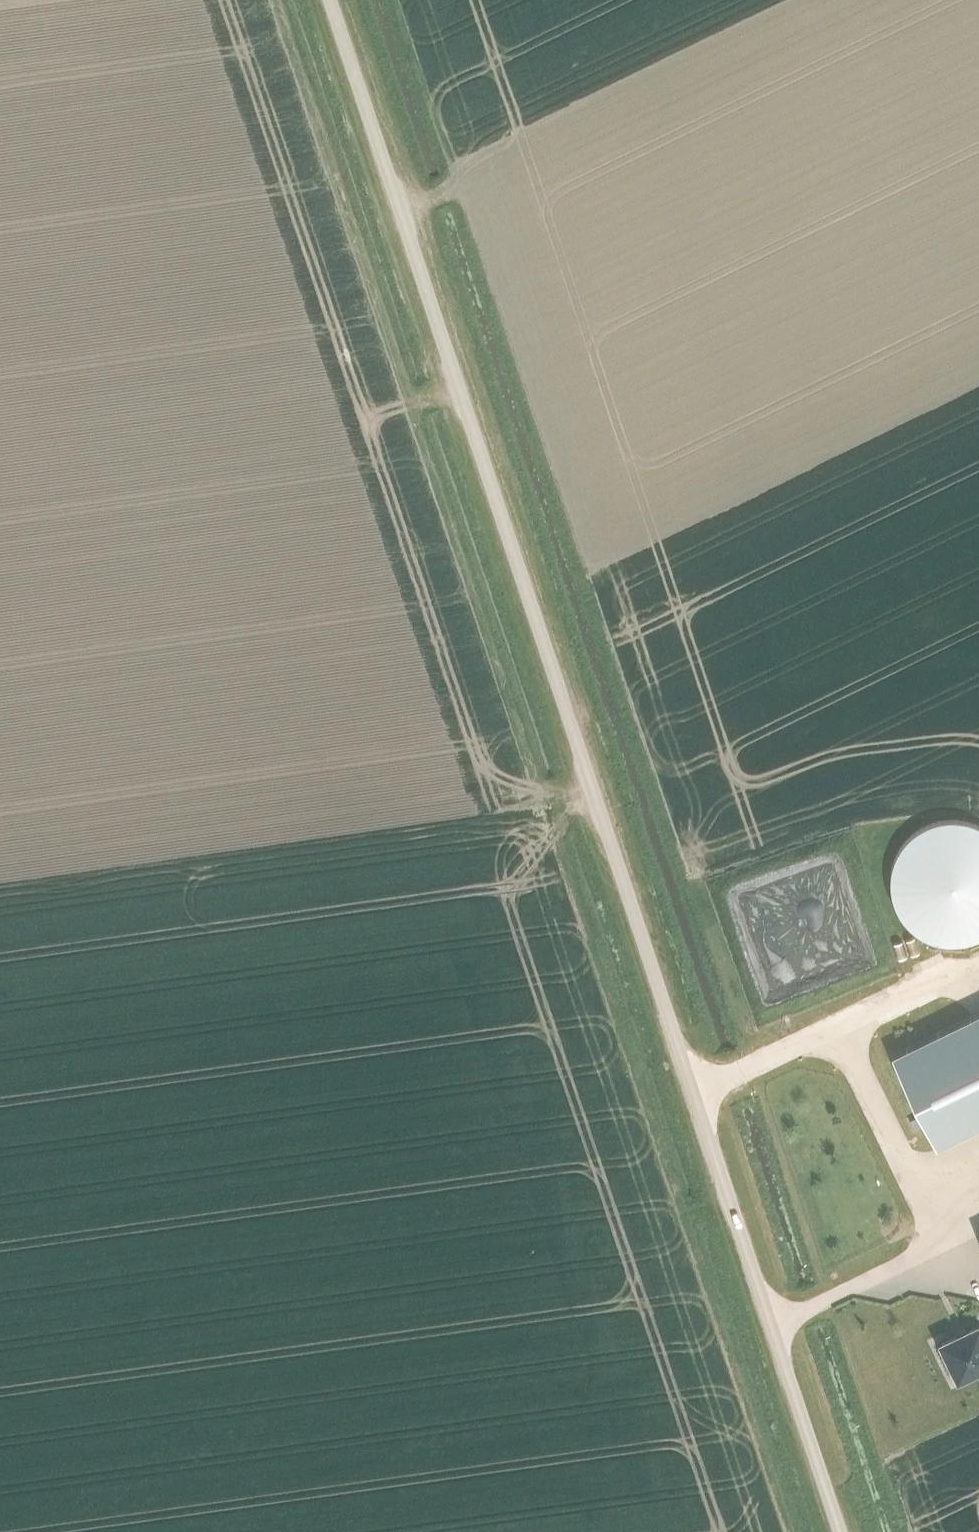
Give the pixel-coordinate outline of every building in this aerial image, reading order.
[(889,882),(893,903),(903,920),(916,933),(931,941),(949,944),(970,942),(978,937),(978,826),(970,821),(949,819),(931,822),(916,830),(903,843),(893,860),(889,882)] [(896,1056),(940,1145),(978,1126),(978,1015),(896,1056)] [(949,1352),(945,1354),(953,1370),(957,1368),(962,1377),(978,1369),(978,1326),(945,1343),(949,1352)]
